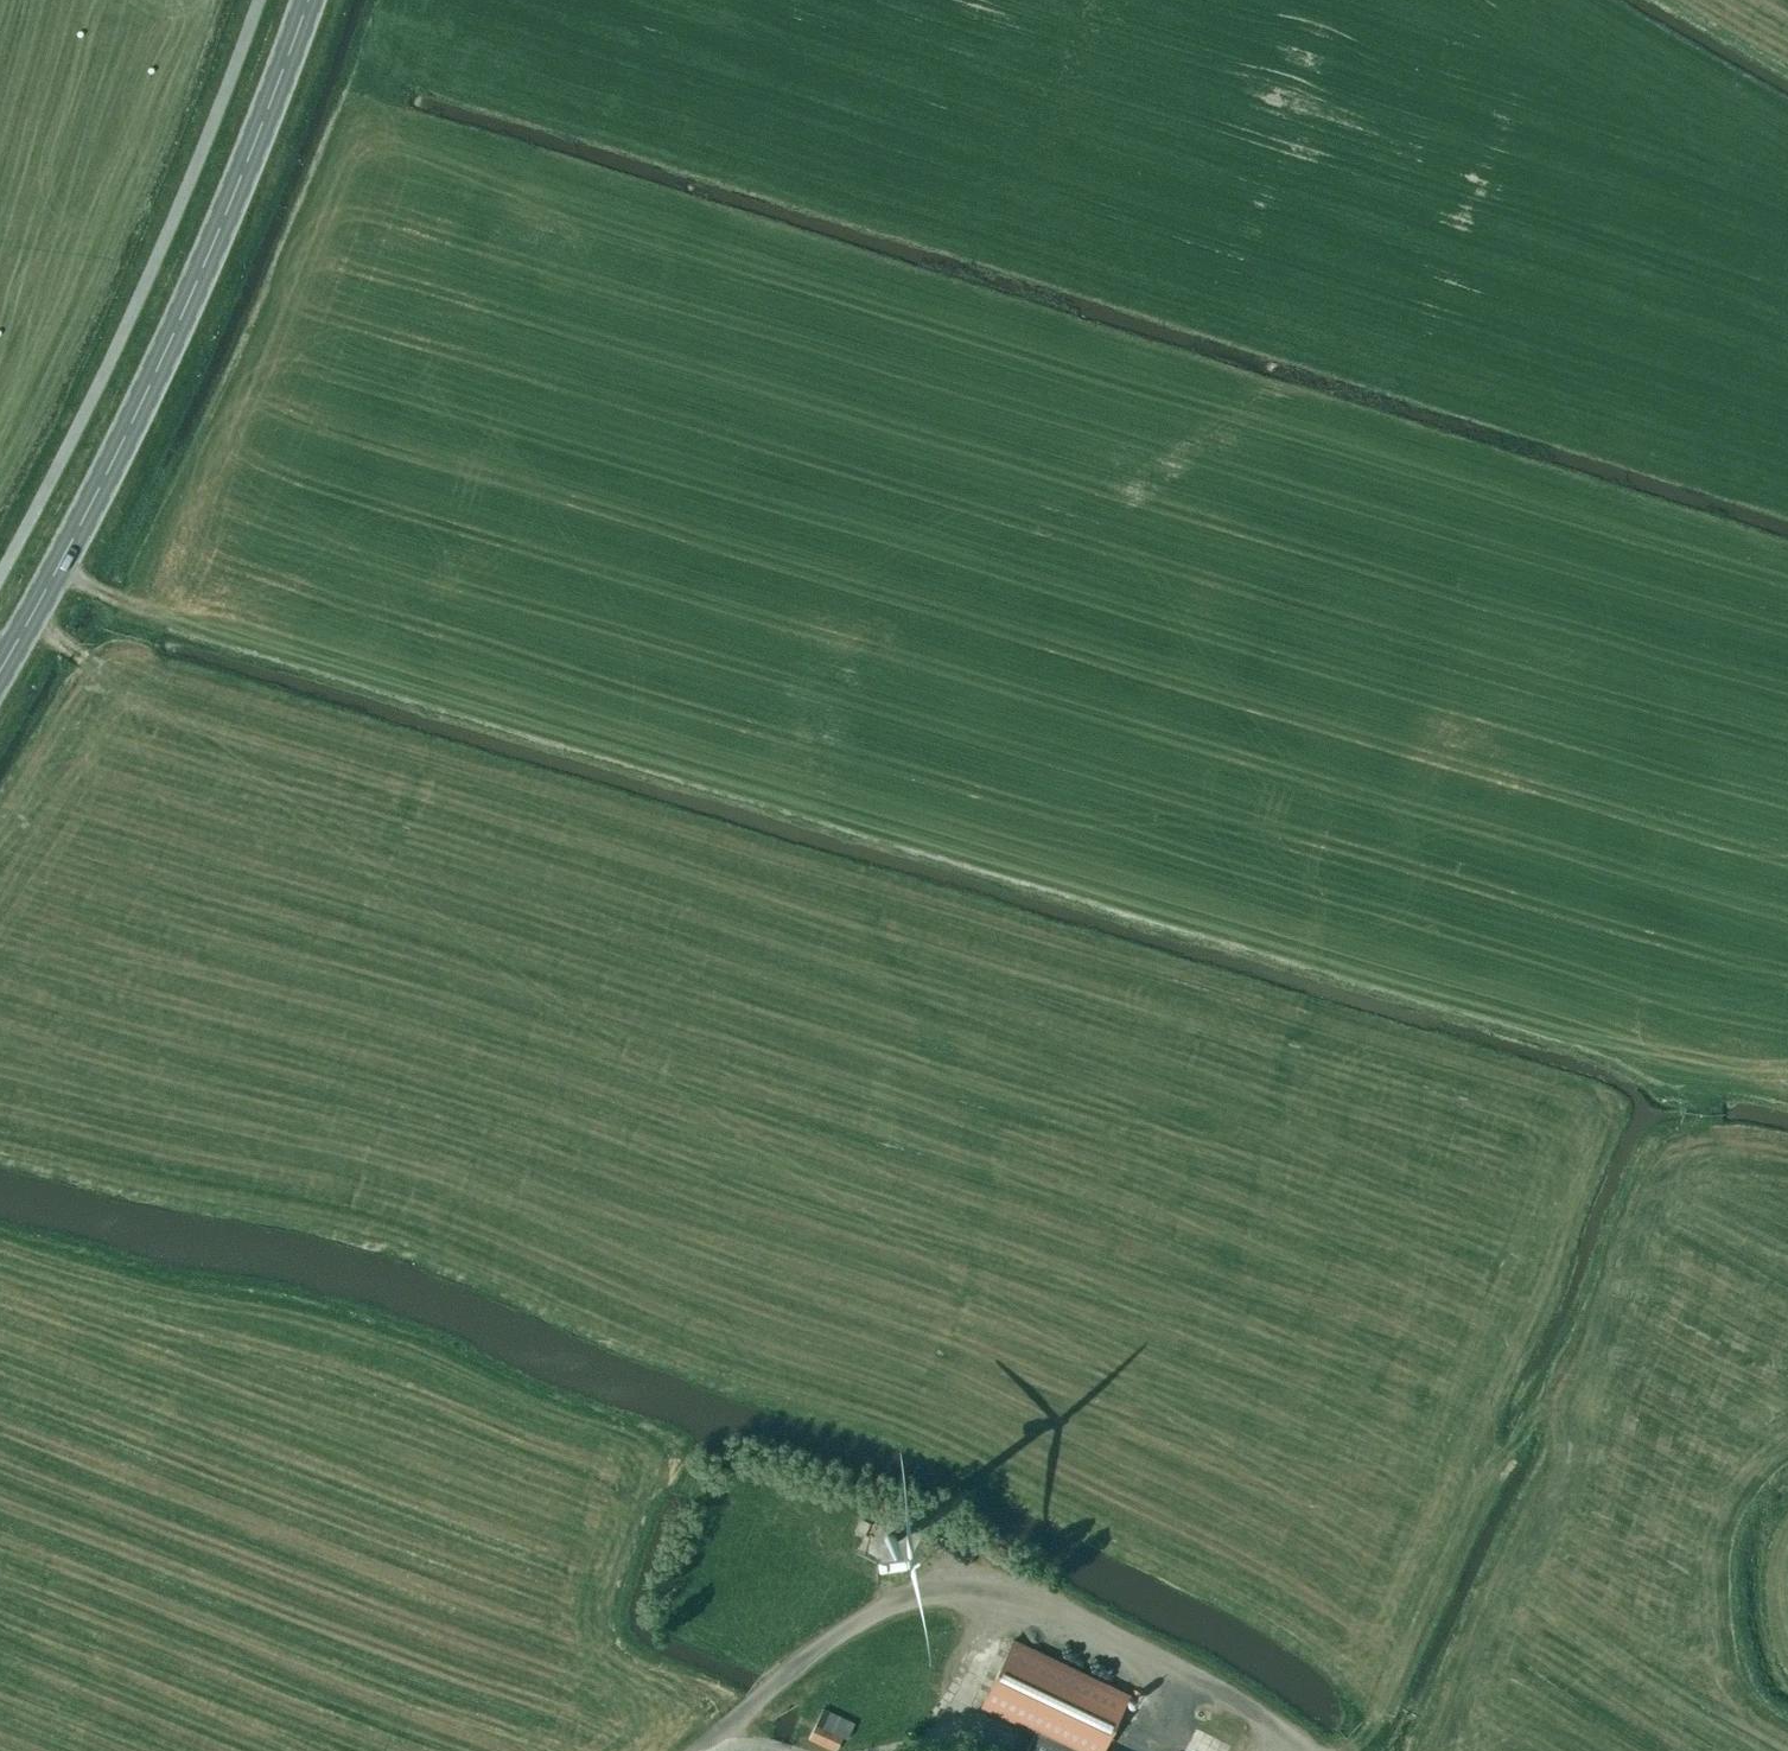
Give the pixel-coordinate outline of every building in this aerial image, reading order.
[(1012,1641),(981,1708),(1034,1733),(1025,1750),(1102,1750),(1129,1696),(1012,1641)] [(1154,1698),(1133,1742),(1152,1750),(1176,1750),(1191,1717),(1154,1698)] [(832,1750),(837,1750),(843,1738),(848,1740),(855,1724),(824,1709),(808,1739),(832,1750)]
